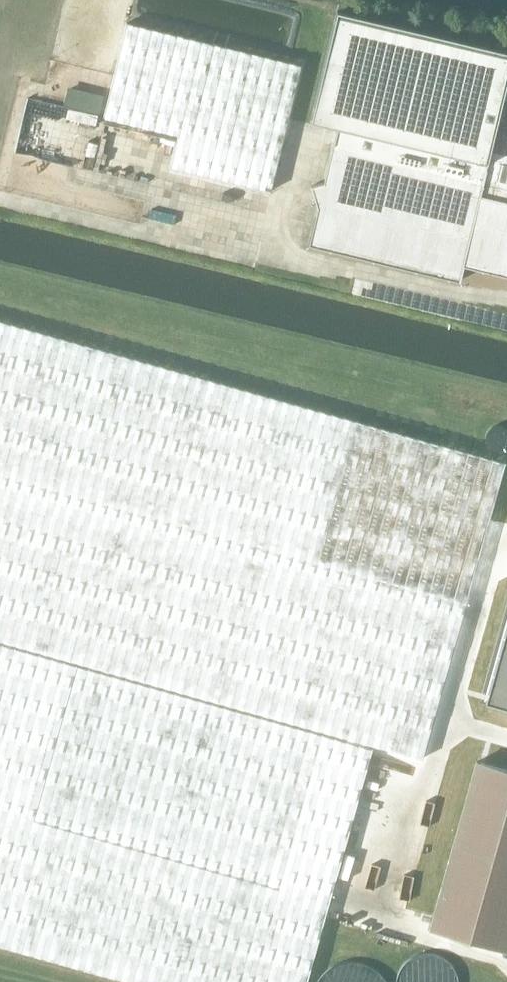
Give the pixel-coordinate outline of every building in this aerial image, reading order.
[(308,244),(459,280),(462,265),(506,276),(506,52),(337,11),(311,121),(336,127),(335,134),(323,182),(312,186),(318,206),(308,244)] [(104,117),(104,118),(179,136),(171,167),(271,191),(279,160),(281,151),(302,65),(127,23),(104,117)] [(374,745),(422,759),(505,464),(0,322),(0,640),(348,738),(374,745)] [(475,700),(506,709),(506,600),(475,700)] [(131,981),(307,981),(374,745),(348,738),(346,742),(0,645),(0,945),(131,981)] [(430,930),(506,951),(506,770),(477,762),(430,930)]
